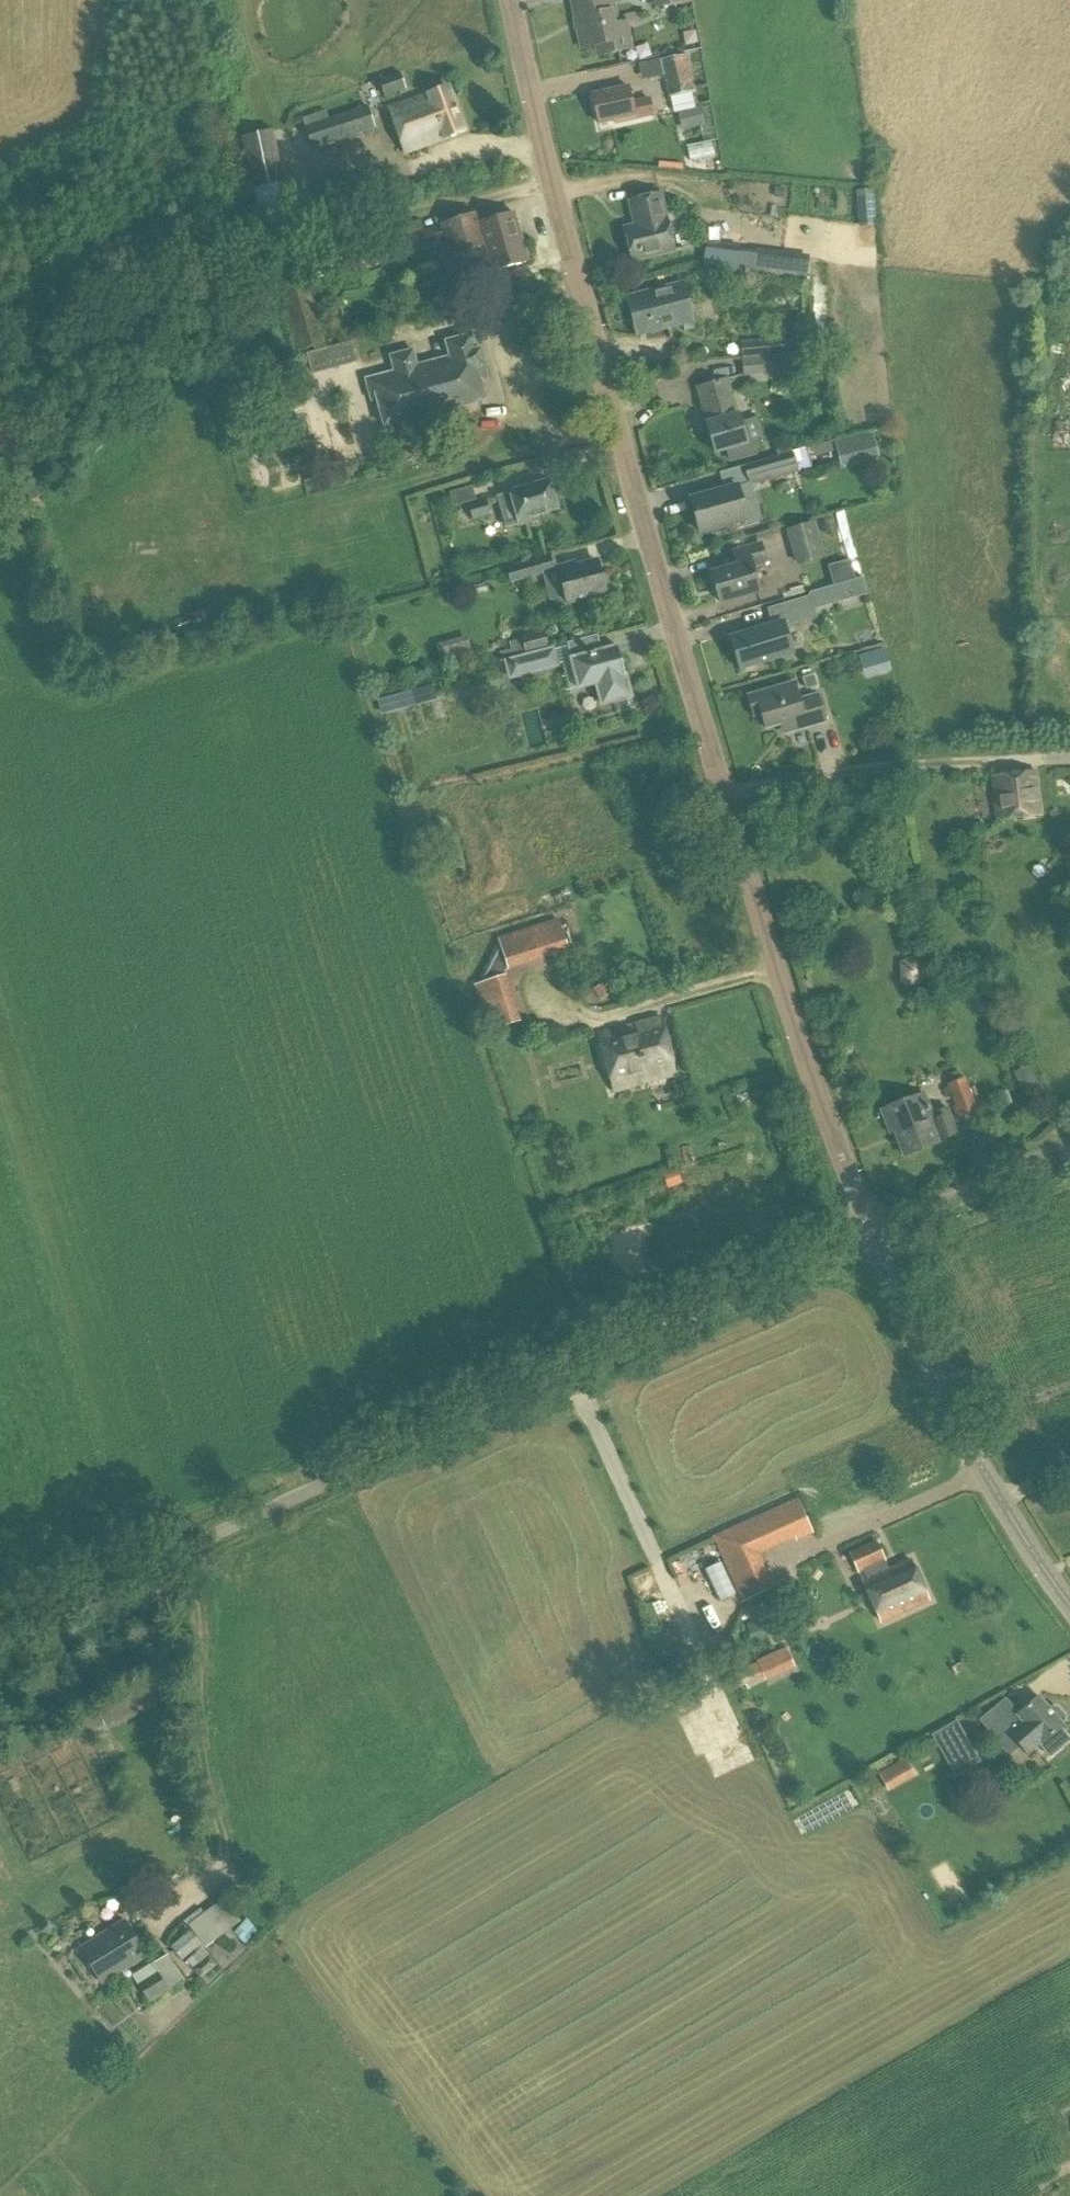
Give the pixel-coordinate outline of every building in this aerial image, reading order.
[(582,51),(596,48),(598,58),(631,52),(626,27),(625,24),(617,26),(612,0),(589,0),(572,4),(582,51)] [(664,10),(691,4),(690,0),(662,0),(664,10)] [(661,60),(669,99),(693,92),(686,55),(661,60)] [(380,80),(386,97),(407,91),(401,74),(380,80)] [(389,110),(405,155),(444,141),(444,140),(464,133),(447,88),(427,95),(389,110)] [(592,97),(598,126),(616,122),(617,125),(653,117),(649,100),(632,104),(628,88),(592,97)] [(305,128),(313,150),(376,128),(368,107),(305,128)] [(693,127),(704,124),(700,107),(689,110),(693,127)] [(242,138),(253,188),(286,182),(275,131),(242,138)] [(699,161),(721,158),(718,141),(697,145),(699,161)] [(286,182),(253,188),(263,224),(266,224),(294,217),(291,205),(286,182)] [(858,192),(860,226),(875,225),(872,191),(858,192)] [(624,231),(632,263),(675,252),(667,220),(666,220),(660,195),(630,203),(635,221),(637,228),(624,231)] [(442,225),(447,241),(452,258),(470,252),(478,277),(493,273),(530,262),(515,213),(479,224),(476,214),(442,225)] [(711,219),(715,239),(733,236),(729,216),(711,219)] [(447,241),(442,225),(441,221),(424,227),(421,220),(402,227),(405,234),(349,255),(356,275),(447,241)] [(704,269),(719,270),(737,273),(739,249),(738,249),(706,246),(704,269)] [(753,274),(805,280),(806,266),(808,256),(756,249),(753,274)] [(627,299),(637,337),(694,323),(684,284),(627,299)] [(240,329),(244,341),(265,332),(261,321),(240,329)] [(366,379),(372,401),(378,400),(385,426),(485,399),(480,381),(487,379),(483,365),(484,365),(480,349),(476,350),(471,334),(446,341),(450,357),(417,366),(413,350),(390,356),(395,372),(366,379)] [(742,343),(742,355),(805,351),(804,338),(742,343)] [(350,343),(320,351),(325,370),(355,362),(350,343)] [(808,366),(807,355),(743,359),(745,377),(808,372),(808,366)] [(708,422),(706,423),(715,454),(727,451),(747,445),(738,414),(737,415),(728,380),(698,389),(708,422)] [(760,458),(772,452),(763,435),(751,440),(760,458)] [(777,457),(791,453),(787,441),(774,445),(777,457)] [(831,442),(806,449),(809,458),(833,451),(831,442)] [(747,445),(727,451),(730,464),(754,457),(751,444),(747,445)] [(806,449),(791,453),(777,457),(746,465),(752,486),(811,469),(809,458),(806,449)] [(497,497),(505,528),(518,525),(519,526),(537,521),(536,517),(557,511),(549,483),(510,493),(510,494),(497,497)] [(692,499),(701,533),(709,531),(714,534),(725,531),(727,526),(743,521),(745,526),(761,521),(755,498),(738,503),(734,487),(692,499)] [(470,507),(474,521),(490,517),(487,503),(470,507)] [(789,529),(800,562),(823,555),(812,522),(789,529)] [(713,574),(721,602),(761,590),(753,564),(767,559),(762,544),(735,553),(739,566),(713,574)] [(543,574),(539,560),(515,567),(504,570),(508,583),(543,574)] [(557,584),(554,585),(557,597),(562,596),(564,604),(606,593),(598,562),(576,567),(575,563),(558,568),(558,569),(554,571),(557,584)] [(841,584),(844,596),(863,591),(859,579),(841,584)] [(731,637),(741,670),(793,654),(785,627),(816,618),(810,597),(770,609),(774,624),(731,637)] [(547,632),(520,639),(524,654),(524,655),(551,648),(547,632)] [(631,699),(617,647),(601,651),(597,635),(566,644),(579,690),(593,686),(599,708),(631,699)] [(473,654),(468,636),(447,642),(451,660),(473,654)] [(524,654),(520,639),(509,641),(511,649),(501,652),(503,660),(506,659),(524,655),(524,654)] [(524,655),(506,659),(511,678),(559,665),(554,647),(551,648),(524,655)] [(803,678),(806,690),(818,686),(814,675),(803,678)] [(749,697),(755,716),(762,714),(767,729),(789,722),(792,732),(826,721),(819,696),(801,701),(796,683),(749,697)] [(390,711),(420,702),(416,688),(386,697),(390,711)] [(670,712),(680,708),(674,690),(663,694),(670,712)] [(910,737),(913,747),(923,744),(920,734),(910,737)] [(993,777),(998,821),(1041,816),(1036,772),(993,777)] [(501,941),(510,965),(570,945),(562,920),(501,941)] [(479,984),(492,1029),(520,1020),(506,975),(479,984)] [(594,989),(601,1000),(608,995),(601,984),(594,989)] [(599,1035),(614,1091),(675,1074),(662,1019),(599,1035)] [(1014,1074),(1025,1097),(1038,1090),(1028,1068),(1014,1074)] [(948,1086),(960,1119),(978,1112),(966,1080),(948,1086)] [(999,1110),(1011,1105),(1006,1092),(994,1097),(999,1110)] [(885,1112),(902,1159),(937,1147),(936,1144),(938,1143),(939,1144),(956,1138),(946,1112),(933,1116),(935,1122),(932,1123),(934,1129),(931,1130),(928,1122),(932,1120),(923,1097),(885,1112)] [(681,1182),(678,1175),(676,1170),(663,1175),(665,1180),(668,1187),(681,1182)] [(795,1501),(716,1538),(744,1600),(776,1585),(769,1571),(767,1572),(759,1554),(794,1537),(795,1539),(810,1532),(795,1501)] [(863,1584),(882,1623),(929,1602),(911,1562),(886,1573),(881,1563),(884,1562),(876,1544),(850,1556),(859,1574),(864,1571),(869,1581),(863,1584)] [(772,1677),(801,1665),(794,1646),(764,1658),(772,1677)] [(144,1705),(135,1687),(94,1708),(104,1726),(145,1707),(144,1705)] [(1050,1710),(1039,1697),(1018,1715),(1014,1711),(995,1727),(1015,1751),(1020,1747),(1028,1755),(1041,1744),(1042,1745),(1064,1726),(1062,1723),(1064,1721),(1065,1717),(1057,1708),(1053,1708),(1050,1710)] [(962,1730),(937,1745),(948,1764),(973,1750),(962,1730)] [(906,1759),(879,1775),(887,1789),(914,1774),(906,1759)] [(133,1907),(125,1894),(116,1900),(124,1913),(133,1907)] [(201,1910),(185,1923),(191,1930),(201,1943),(206,1949),(240,1922),(222,1899),(204,1914),(201,1910)] [(81,1948),(102,1983),(146,1956),(125,1921),(81,1948)] [(201,1943),(191,1930),(172,1946),(182,1959),(201,1943)] [(193,1956),(200,1964),(210,1956),(204,1948),(193,1956)] [(152,1965),(157,1972),(168,1989),(184,1979),(168,1955),(152,1965)] [(210,1956),(200,1964),(193,1969),(201,1978),(217,1966),(210,1956)] [(168,1989),(157,1972),(138,1984),(149,2001),(168,1989)]
